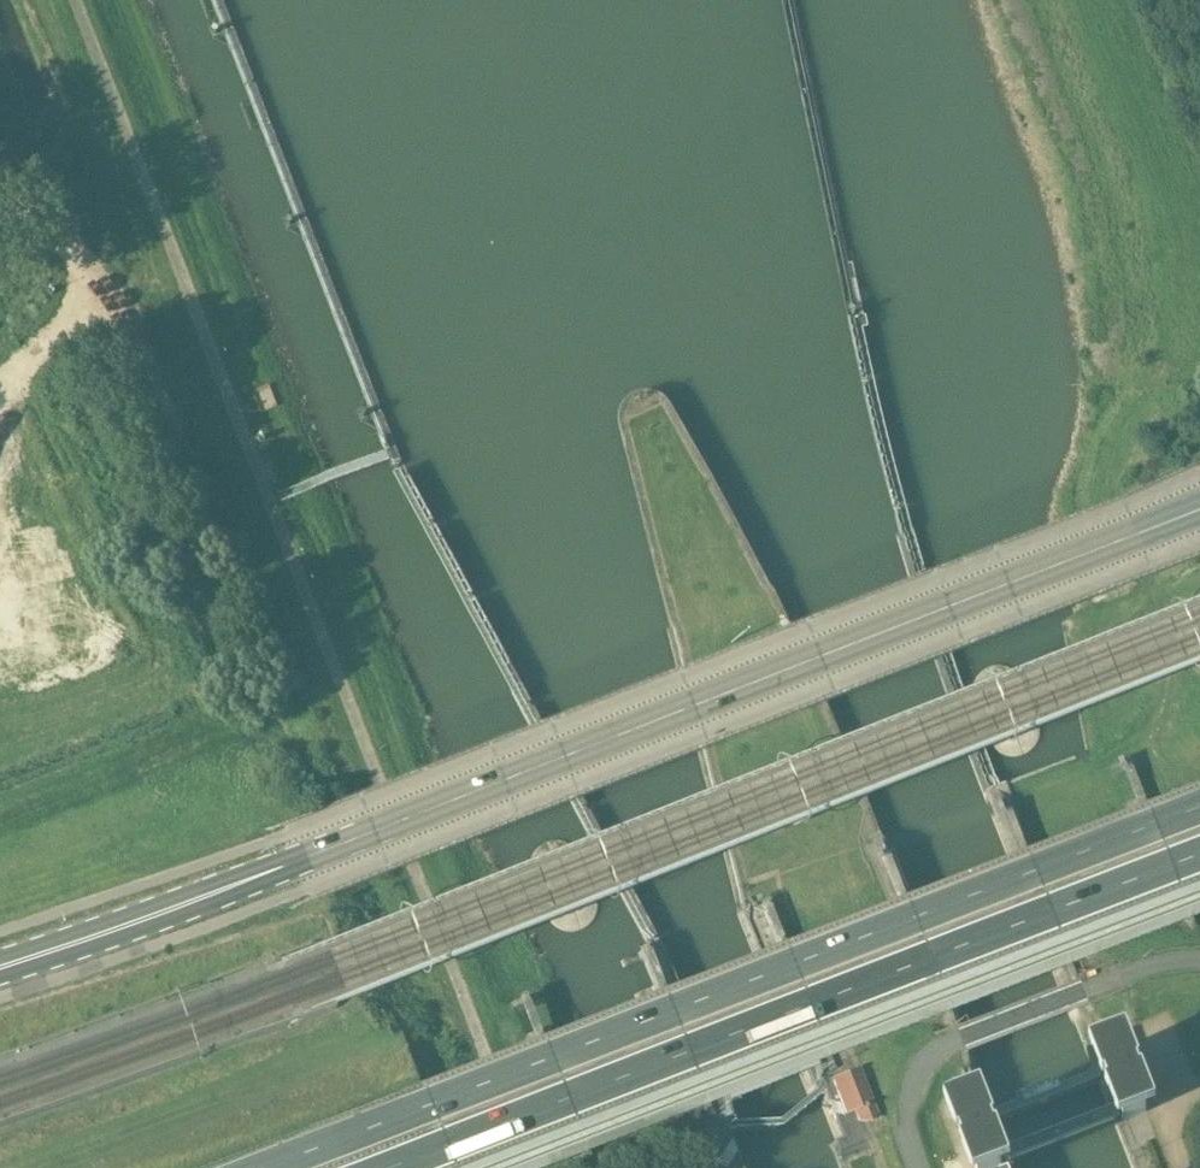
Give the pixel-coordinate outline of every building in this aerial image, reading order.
[(978,677),(976,683),(978,693),(994,733),(1000,743),(1005,746),(1009,748),(1022,749),(1028,747),(1034,743),(1039,738),(1041,732),(1042,725),(1041,714),(1025,675),(1018,665),(1014,663),(1009,660),(999,659),(993,660),(986,664),(979,672),(978,677)] [(757,794),(760,806),(767,815),(778,821),(790,823),(802,820),(811,813),(817,802),(819,790),(816,778),(809,769),(798,762),(786,761),(774,764),(764,771),(758,782),(757,794)] [(535,852),(533,858),(535,868),(551,908),(557,918),(563,922),(566,923),(574,924),(579,924),(585,922),(592,918),(597,912),(598,907),(600,899),(598,890),(582,850),(578,844),(574,840),(570,837),(567,836),(561,835),(555,835),(549,836),(543,839),(539,844),(536,847),(535,852)] [(842,1073),(826,1079),(839,1113),(848,1110),(852,1121),(859,1122),(862,1123),(864,1120),(867,1116),(849,1070),(847,1071),(842,1073)]
